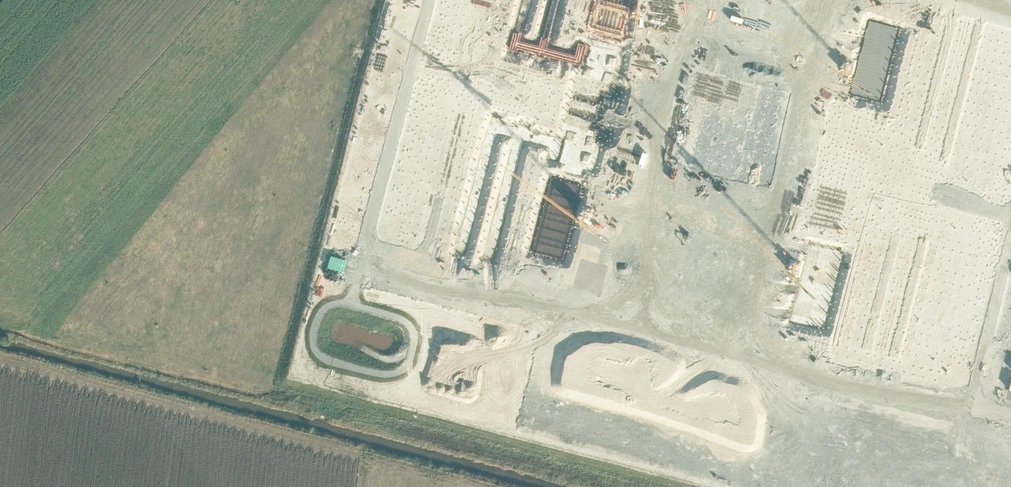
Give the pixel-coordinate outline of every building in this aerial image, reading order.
[(401,247),(517,276),(544,166),(603,181),(636,49),(577,35),(586,0),(437,0),(424,53),(505,73),(498,100),(417,80),(383,216),(407,223),(401,247)] [(593,29),(623,36),(632,0),(600,0),(593,29)] [(916,4),(888,113),(830,98),(796,230),(855,244),(827,354),(943,383),(950,359),(974,365),(1008,228),(927,208),(934,180),(1010,200),(1010,28),(916,4)] [(898,28),(868,21),(850,94),(880,102),(898,28)] [(769,187),(792,93),(692,69),(669,163),(769,187)] [(581,185),(552,177),(533,251),(563,259),(581,185)] [(841,255),(811,248),(793,321),(822,329),(841,255)] [(955,383),(999,392),(1001,384),(996,383),(997,377),(958,369),(955,383)]
